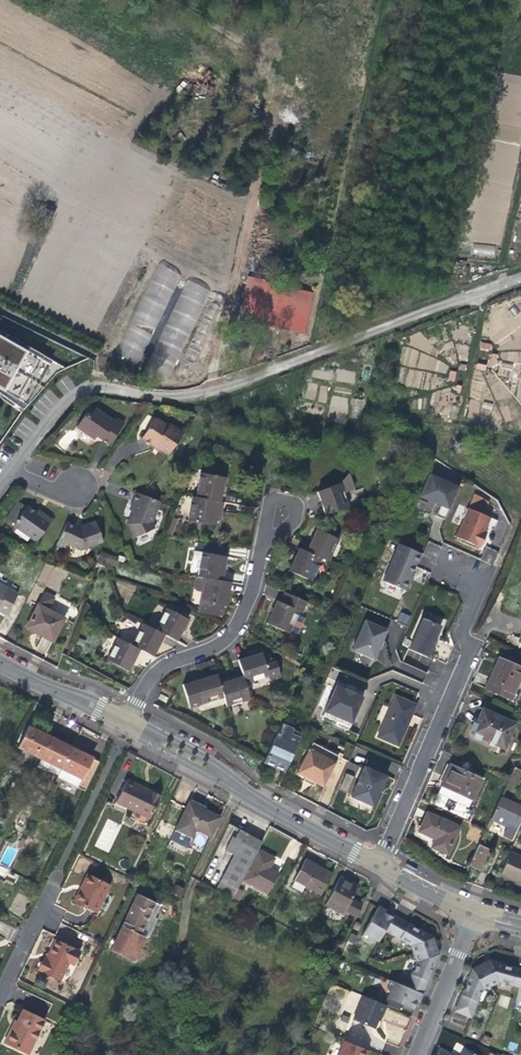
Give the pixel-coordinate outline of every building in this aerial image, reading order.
[(44,226),(52,211),(44,207),(37,222),(44,226)] [(473,244),(473,256),(495,257),(495,245),(473,244)] [(154,264),(118,358),(141,367),(178,273),(154,264)] [(149,361),(173,372),(210,290),(186,279),(149,361)] [(304,333),(312,292),(263,282),(255,323),(304,333)] [(58,371),(67,366),(0,329),(0,395),(23,411),(58,371)] [(520,352),(520,359),(514,359),(514,355),(507,355),(507,363),(520,363),(520,352)] [(76,426),(94,438),(96,435),(109,443),(123,423),(116,418),(113,421),(95,408),(90,416),(85,413),(76,426)] [(147,442),(153,446),(155,444),(167,454),(183,432),(170,423),(168,425),(155,416),(140,437),(147,442)] [(199,472),(195,497),(216,500),(221,501),(223,489),(225,477),(199,472)] [(326,514),(348,505),(339,482),(317,490),(322,504),(326,514)] [(436,516),(431,526),(440,530),(453,501),(423,488),(415,506),(430,514),(436,516)] [(153,527),(151,522),(159,500),(136,492),(130,509),(134,511),(132,517),(130,517),(127,523),(133,536),(153,527)] [(479,507),(484,497),(475,493),(470,503),(479,507)] [(214,515),(216,500),(195,497),(191,496),(187,520),(212,524),(214,515)] [(24,506),(17,502),(8,514),(15,519),(12,523),(11,524),(19,529),(35,540),(38,535),(49,519),(38,512),(37,514),(33,511),(25,505),(24,506)] [(490,517),(468,507),(456,536),(480,547),(485,536),(482,535),(484,530),(490,517)] [(5,518),(12,523),(15,519),(8,514),(5,518)] [(76,528),(65,523),(56,541),(55,543),(64,547),(66,544),(66,543),(81,549),(101,542),(95,522),(81,527),(77,526),(76,528)] [(311,539),(306,550),(321,557),(329,560),(338,538),(315,529),(311,539)] [(420,553),(399,543),(383,580),(404,590),(405,588),(408,587),(410,583),(409,580),(411,575),(413,570),(420,553)] [(428,544),(427,550),(438,552),(439,545),(428,544)] [(311,580),(321,557),(306,550),(298,547),(292,561),(288,570),(311,580)] [(492,565),(497,551),(486,547),(481,560),(492,565)] [(99,552),(97,563),(116,567),(119,556),(99,552)] [(197,575),(205,577),(222,580),(224,570),(226,556),(201,552),(197,575)] [(230,581),(222,580),(205,577),(199,611),(221,615),(223,605),(226,605),(228,595),(230,581)] [(6,613),(16,593),(0,584),(0,610),(6,613)] [(307,601),(284,590),(279,601),(276,600),(274,603),(266,621),(289,632),(299,610),(302,612),(307,601)] [(37,603),(24,626),(37,633),(52,641),(64,617),(37,603)] [(165,607),(154,629),(164,634),(176,641),(183,628),(188,619),(179,614),(181,610),(172,605),(170,609),(165,607)] [(396,621),(407,624),(410,615),(400,611),(396,621)] [(423,617),(409,648),(427,656),(432,645),(440,625),(423,617)] [(386,629),(365,619),(352,648),(374,658),(379,645),(386,629)] [(141,622),(130,644),(139,649),(153,656),(157,648),(164,634),(154,629),(141,622)] [(134,659),(139,649),(130,644),(117,637),(106,658),(128,670),(134,659)] [(237,658),(242,674),(244,682),(268,675),(269,678),(280,675),(276,661),(274,662),(273,660),(264,653),(262,654),(261,651),(249,655),(237,658)] [(520,674),(520,669),(498,658),(491,673),(485,688),(510,699),(520,674)] [(189,707),(222,696),(218,682),(215,673),(195,679),(181,683),(189,707)] [(229,678),(218,682),(222,696),(225,706),(249,698),(244,682),(242,674),(229,678)] [(344,688),(336,684),(324,709),(350,721),(362,696),(354,692),(354,691),(349,689),(345,687),(344,688)] [(414,702),(395,694),(377,735),(398,744),(410,716),(412,713),(410,712),(414,702)] [(324,709),(322,713),(348,725),(350,721),(324,709)] [(503,748),(514,723),(481,709),(475,722),(470,733),(503,748)] [(275,766),(284,770),(301,733),(280,723),(264,760),(263,761),(275,766)] [(17,747),(40,758),(50,737),(42,733),(28,726),(17,747)] [(40,758),(60,768),(70,747),(63,744),(50,737),(40,758)] [(338,755),(312,742),(296,772),(304,776),(314,781),(317,783),(322,785),(338,755)] [(83,754),(70,747),(60,768),(58,772),(56,776),(84,789),(97,761),(83,754)] [(386,774),(364,765),(351,795),(373,805),(379,792),(386,774)] [(467,805),(469,799),(473,800),(481,781),(447,765),(442,777),(436,790),(467,805)] [(520,773),(520,769),(514,767),(509,783),(518,786),(520,773)] [(314,781),(304,776),(302,780),(312,785),(314,781)] [(149,817),(159,797),(143,790),(125,781),(116,801),(149,817)] [(492,812),(509,820),(507,824),(515,828),(520,815),(520,805),(500,795),(492,812)] [(196,829),(210,836),(220,817),(197,806),(188,801),(170,838),(182,844),(181,846),(185,847),(188,847),(189,846),(187,845),(196,829)] [(434,839),(431,847),(446,854),(458,828),(426,812),(422,823),(418,831),(434,839)] [(502,822),(507,824),(509,820),(492,812),(490,816),(502,822)] [(470,826),(466,838),(476,841),(480,830),(470,826)] [(236,890),(241,880),(257,850),(261,842),(248,836),(238,830),(233,839),(241,843),(220,881),(236,890)] [(478,844),(468,866),(479,870),(489,849),(478,844)] [(500,871),(513,877),(520,880),(520,854),(510,849),(500,871)] [(274,859),(257,850),(241,880),(267,893),(278,873),(269,868),(271,865),(274,859)] [(320,895),(331,874),(316,866),(304,860),(293,880),(320,895)] [(96,913),(98,910),(107,892),(111,885),(87,873),(82,883),(84,884),(81,889),(80,888),(73,901),(96,913)] [(350,899),(357,886),(349,881),(339,876),(325,905),(343,914),(344,912),(356,917),(361,905),(350,899)] [(182,896),(185,889),(175,885),(173,893),(182,896)] [(135,893),(112,951),(137,961),(160,903),(135,893)] [(384,930),(390,919),(382,915),(385,911),(377,906),(361,937),(366,939),(372,939),(377,942),(384,930)] [(384,930),(390,933),(399,919),(392,915),(390,919),(384,930)] [(412,926),(399,919),(390,933),(411,945),(417,962),(411,977),(406,978),(398,975),(395,983),(390,981),(388,986),(391,992),(388,997),(411,1006),(412,1003),(414,999),(418,1001),(421,993),(434,961),(435,958),(433,954),(435,953),(436,953),(433,940),(429,941),(426,935),(412,926)] [(78,952),(53,940),(52,943),(44,960),(42,959),(38,966),(36,970),(59,980),(67,962),(72,965),(75,958),(78,952)] [(470,975),(458,1003),(472,1009),(481,989),(498,981),(520,986),(520,970),(493,963),(490,964),(488,966),(486,963),(475,969),(476,972),(472,974),(470,975)] [(345,1008),(353,1012),(360,995),(351,991),(345,1008)] [(371,1035),(377,1019),(380,1013),(381,1014),(385,1005),(362,995),(349,1026),(371,1035)] [(472,1009),(458,1003),(455,1010),(469,1016),(472,1009)] [(398,1044),(410,1018),(387,1008),(375,1033),(398,1044)] [(10,1029),(4,1042),(27,1054),(43,1021),(22,1011),(15,1027),(13,1031),(10,1029)] [(367,1050),(344,1040),(337,1054),(365,1054),(367,1050)]
